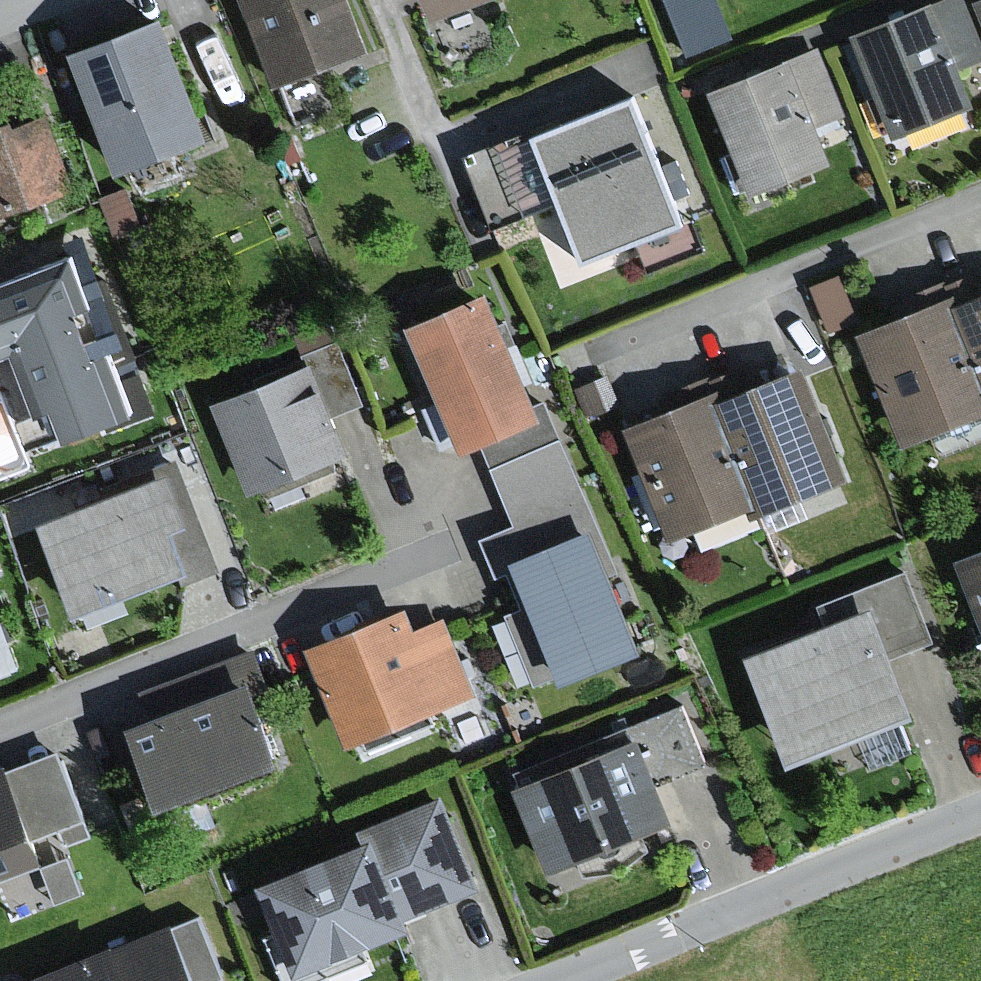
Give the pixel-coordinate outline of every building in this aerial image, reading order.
[(278,91),(372,57),(352,0),(245,0),(278,91)] [(444,19),(497,0),(437,0),(444,19)] [(944,8),(968,68),(980,63),(980,31),(969,0),(965,0),(944,8)] [(863,40),(904,144),(980,114),(980,101),(968,68),(944,8),(863,40)] [(172,22),(79,59),(127,180),(220,143),(172,22)] [(824,52),(797,63),(821,126),(850,115),(824,52)] [(797,63),(717,94),(756,196),(836,165),(821,126),(797,63)] [(645,102),(547,141),(571,202),(596,264),(694,225),(645,102)] [(0,126),(0,221),(30,211),(36,227),(71,215),(66,202),(82,196),(53,109),(0,126)] [(294,134),(279,139),(289,166),(304,161),(294,134)] [(571,202),(547,141),(476,167),(500,229),(571,202)] [(129,189),(102,199),(117,237),(144,227),(129,189)] [(0,291),(0,364),(28,353),(52,414),(31,422),(43,452),(77,439),(79,445),(143,420),(123,366),(138,360),(108,281),(94,286),(83,259),(0,291)] [(845,279),(817,289),(833,331),(860,321),(845,279)] [(949,294),(980,375),(980,298),(975,284),(949,294)] [(868,338),(912,448),(980,421),(980,375),(949,294),(947,289),(922,299),(928,315),(868,338)] [(497,299),(423,331),(453,402),(429,412),(446,452),(467,443),(470,450),(484,444),(547,417),(497,299)] [(407,300),(380,311),(391,338),(418,327),(407,300)] [(260,380),(265,392),(319,371),(337,418),(368,405),(342,342),(309,356),(311,360),(260,380)] [(265,392),(224,409),(260,500),(355,463),(337,418),(319,371),(265,392)] [(742,380),(715,390),(763,511),(768,519),(859,483),(814,372),(749,398),(742,380)] [(694,411),(634,434),(678,544),(763,511),(715,390),(713,385),(688,395),(694,411)] [(547,417),(484,444),(495,470),(566,440),(554,413),(547,417)] [(511,574),(527,567),(606,535),(566,440),(495,470),(520,527),(488,540),(504,578),(511,574)] [(177,481),(51,532),(87,620),(201,573),(185,536),(197,531),(177,481)] [(606,535),(527,567),(572,676),(576,687),(655,655),(606,535)] [(963,565),(980,611),(980,558),(963,565)] [(572,676),(527,567),(511,574),(527,611),(511,618),(541,688),(572,676)] [(823,607),(834,635),(883,617),(899,660),(940,644),(912,573),(823,607)] [(32,669),(0,587),(0,682),(32,669)] [(422,612),(320,652),(357,750),(488,700),(458,623),(430,633),(422,612)] [(834,635),(758,663),(798,770),(923,725),(899,660),(883,617),(834,635)] [(145,691),(159,727),(266,685),(274,682),(261,647),(145,691)] [(159,727),(142,733),(174,815),(210,801),(298,767),(266,685),(159,727)] [(648,741),(665,786),(715,765),(689,704),(585,748),(591,763),(648,741)] [(591,763),(522,791),(555,875),(681,825),(665,786),(648,741),(591,763)] [(65,753),(17,772),(41,837),(63,829),(71,848),(97,837),(65,753)] [(0,778),(0,882),(51,863),(41,837),(17,772),(0,778)] [(377,828),(384,844),(414,920),(485,890),(447,799),(377,828)] [(210,801),(174,815),(184,841),(220,827),(210,801)] [(63,829),(41,837),(51,863),(67,903),(89,895),(71,848),(63,829)] [(265,892),(301,980),(308,980),(421,936),(414,920),(384,844),(265,892)] [(124,949),(138,980),(231,980),(232,980),(204,915),(124,949)] [(49,980),(138,980),(124,949),(49,980)]
